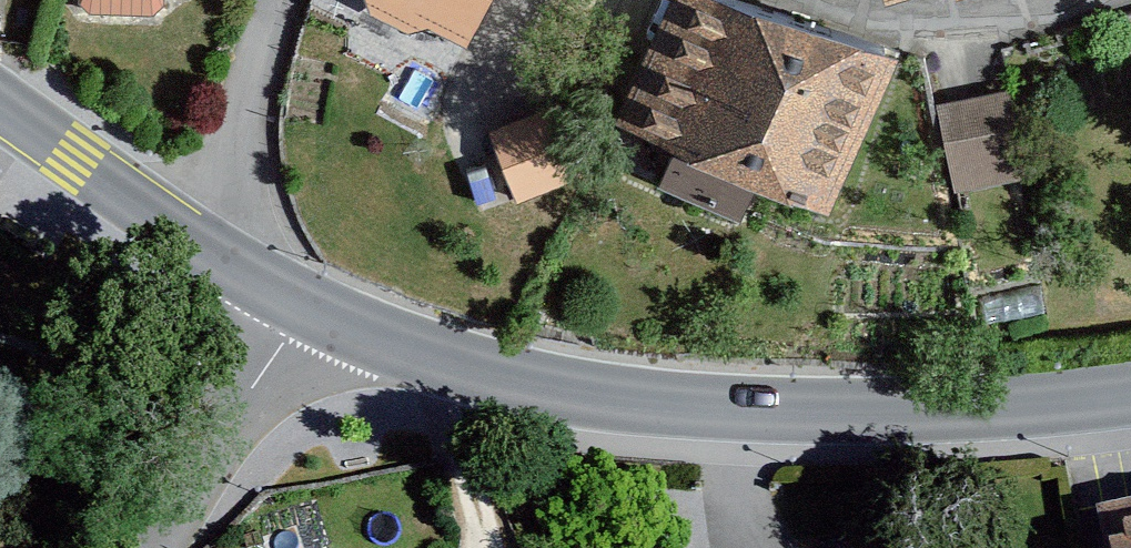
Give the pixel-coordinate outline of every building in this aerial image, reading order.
[(72,19),(153,25),(153,0),(70,0),(72,19)] [(379,25),(393,0),(322,0),(379,25)] [(685,0),(648,0),(596,144),(808,221),(865,65),(685,0)] [(495,123),(525,195),(594,167),(564,95),(495,123)] [(1000,99),(928,112),(943,199),(1016,186),(1000,99)] [(1077,518),(1083,547),(1130,547),(1130,508),(1077,518)]
